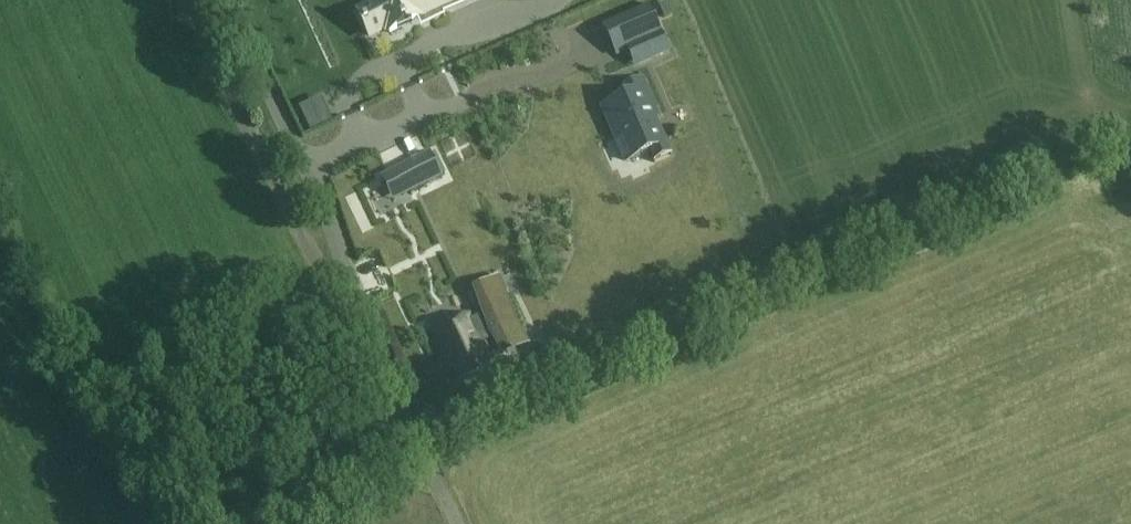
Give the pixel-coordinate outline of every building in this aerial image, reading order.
[(453,0),(372,0),(375,7),(359,14),(369,36),(385,28),(387,31),(388,30),(389,33),(420,19),(419,16),(447,3),(453,0)] [(649,5),(603,25),(615,52),(642,40),(649,56),(668,48),(649,5)] [(627,97),(604,107),(618,141),(625,138),(634,158),(668,143),(657,118),(663,116),(647,80),(624,90),(627,97)] [(332,121),(322,99),(301,108),(311,131),(332,121)] [(429,150),(379,174),(391,199),(441,175),(429,150)] [(495,320),(502,317),(487,284),(466,294),(467,295),(461,298),(461,296),(422,314),(453,381),(492,363),(485,348),(504,339),(495,320)] [(574,363),(590,356),(586,345),(569,352),(574,363)]
